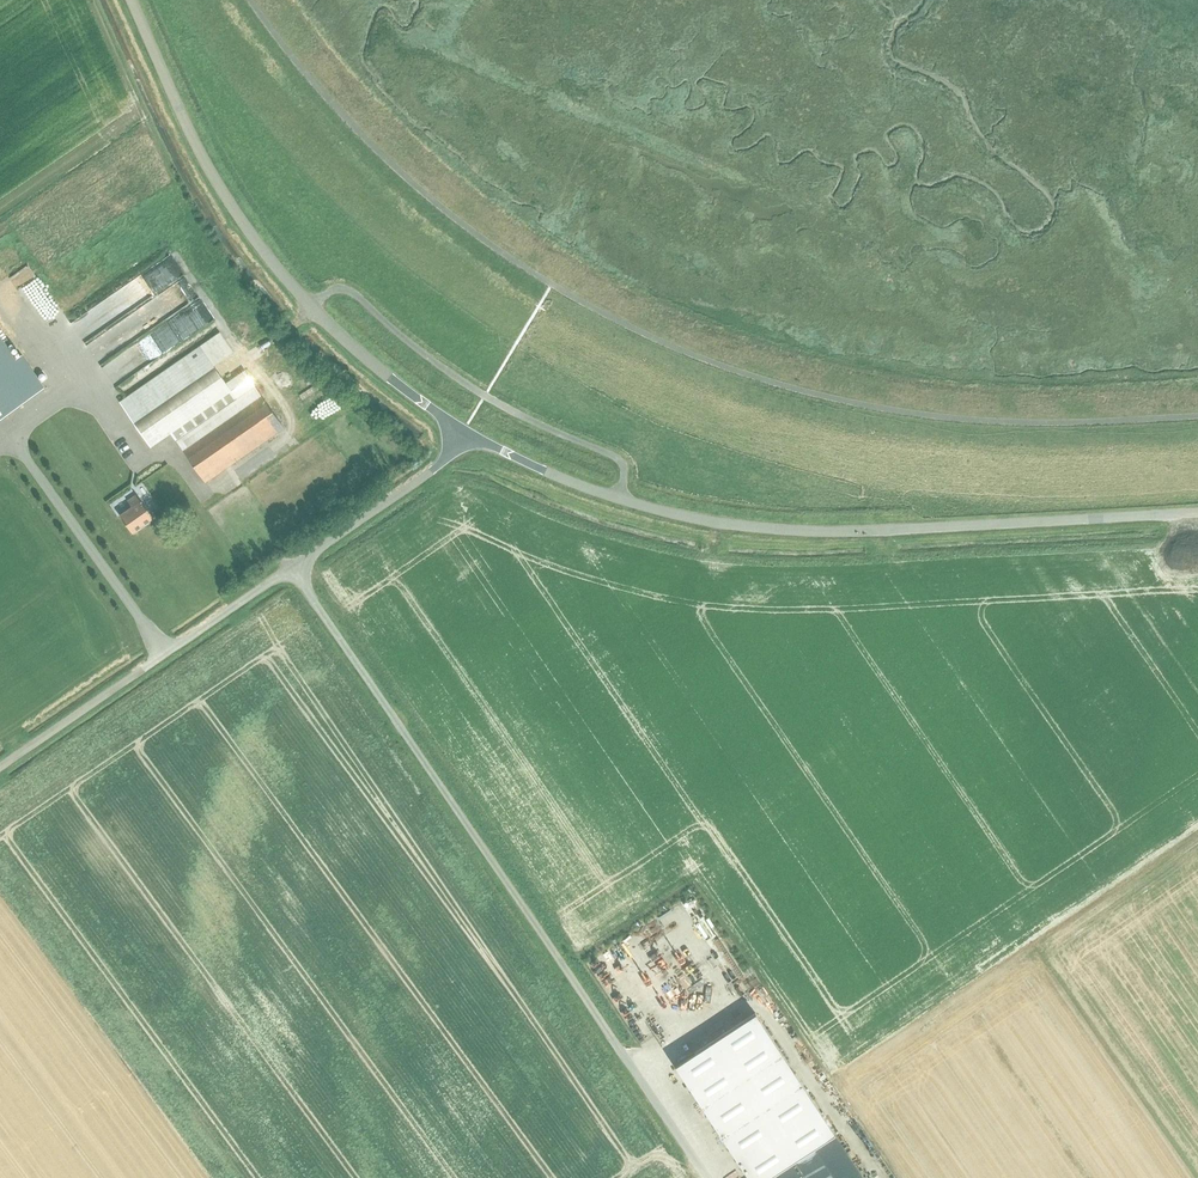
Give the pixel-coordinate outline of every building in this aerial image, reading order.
[(54,305),(61,300),(33,258),(13,272),(33,303),(47,294),(54,305)] [(195,278),(187,279),(189,297),(197,297),(195,278)] [(98,306),(75,317),(83,332),(97,330),(79,338),(92,336),(98,329),(102,335),(103,345),(105,348),(125,339),(133,345),(129,347),(119,358),(133,356),(135,361),(142,358),(136,345),(154,324),(144,302),(132,308),(130,300),(126,302),(125,299),(119,294),(113,297),(114,303),(119,312),(112,321),(110,308),(103,310),(98,306)] [(120,402),(141,433),(136,436),(146,450),(171,433),(205,482),(285,427),(245,370),(227,383),(215,365),(235,351),(221,332),(120,402)] [(43,387),(21,356),(15,361),(0,340),(0,417),(43,387)] [(120,515),(132,533),(154,518),(138,494),(128,501),(132,506),(120,515)] [(674,1066),(748,1177),(863,1177),(755,1013),(674,1066)]
